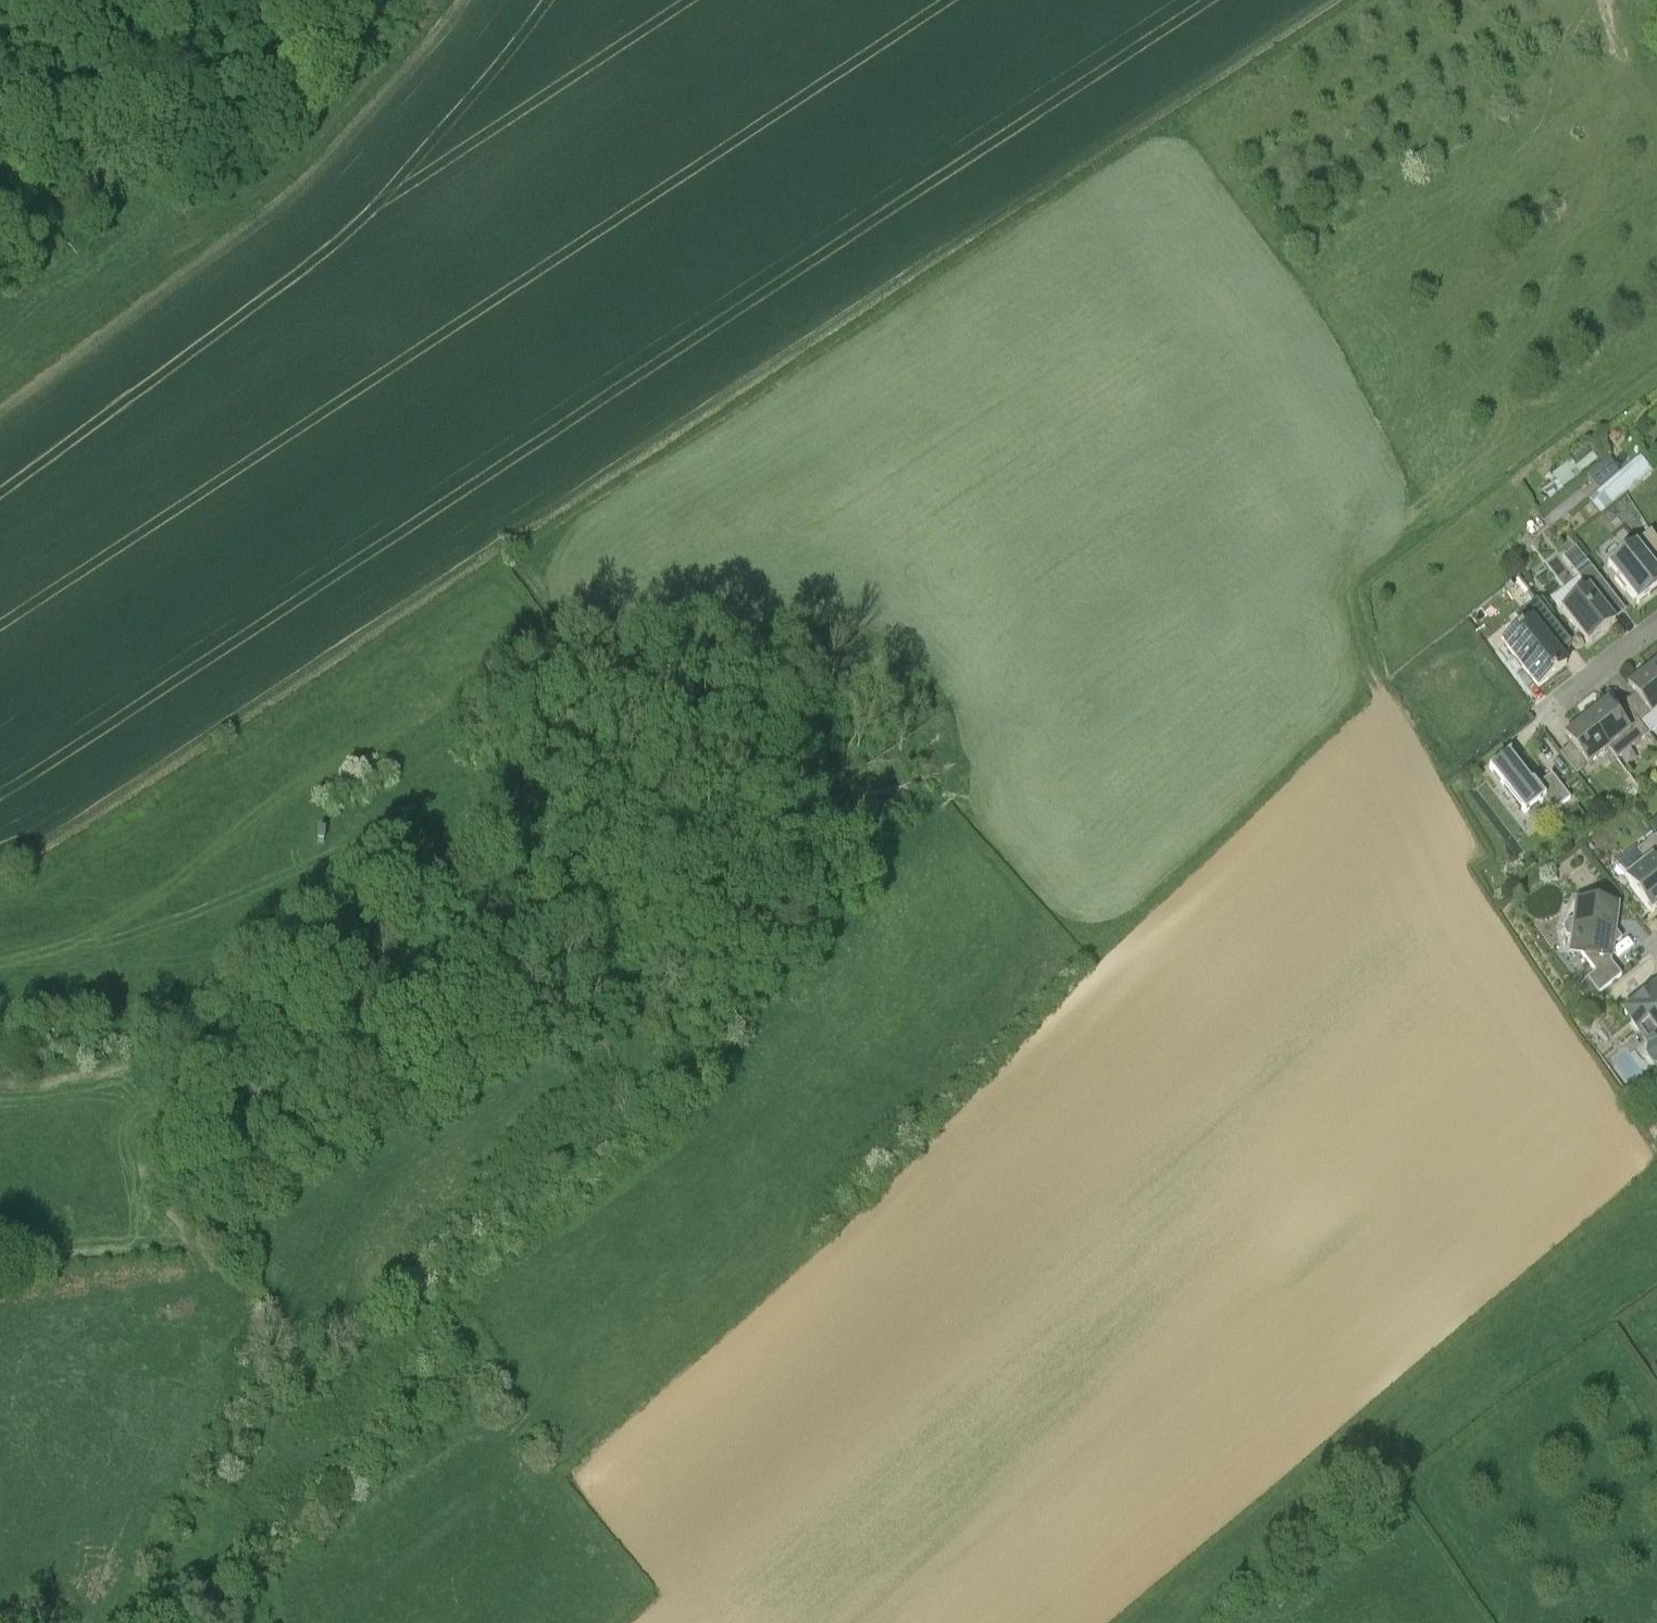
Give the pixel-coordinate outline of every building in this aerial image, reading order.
[(1613,456),(1590,471),(1600,486),(1622,470),(1613,456)] [(1619,474),(1631,489),(1652,472),(1640,457),(1619,474)] [(1572,460),(1552,474),(1563,489),(1582,473),(1572,460)] [(1600,515),(1631,489),(1619,474),(1588,500),(1600,515)] [(1638,604),(1650,594),(1650,595),(1656,589),(1656,541),(1651,531),(1612,562),(1621,574),(1614,579),(1624,592),(1626,590),(1638,604)] [(1614,596),(1588,563),(1575,547),(1562,557),(1575,573),(1588,590),(1562,610),(1588,644),(1615,622),(1602,605),(1614,596)] [(1523,627),(1504,643),(1539,687),(1566,666),(1557,654),(1571,643),(1537,600),(1515,617),(1523,627)] [(1656,679),(1656,658),(1647,666),(1656,679)] [(1656,711),(1656,679),(1647,666),(1634,676),(1637,680),(1628,687),(1635,695),(1624,703),(1641,724),(1656,711)] [(1649,735),(1641,724),(1624,703),(1614,711),(1607,703),(1599,710),(1596,706),(1583,716),(1609,749),(1617,760),(1649,735)] [(1577,775),(1609,749),(1583,716),(1570,726),(1573,730),(1564,737),(1571,745),(1560,753),(1577,775)] [(1509,754),(1511,752),(1510,751),(1489,768),(1525,813),(1543,799),(1552,811),(1551,812),(1552,813),(1571,798),(1551,773),(1550,774),(1551,775),(1537,786),(1533,781),(1532,782),(1509,754)] [(1635,781),(1643,790),(1651,783),(1647,779),(1639,778),(1635,781)] [(1639,793),(1633,786),(1626,792),(1631,798),(1639,793)] [(1578,808),(1565,819),(1571,827),(1585,817),(1578,808)] [(1656,836),(1637,851),(1645,862),(1624,878),(1652,913),(1656,909),(1656,838),(1656,836)] [(1616,919),(1618,904),(1577,899),(1574,919),(1569,920),(1564,925),(1564,931),(1566,936),(1572,939),(1570,953),(1582,955),(1596,972),(1587,978),(1588,979),(1579,987),(1589,1001),(1622,975),(1611,962),(1613,944),(1622,939),(1615,930),(1615,927),(1613,926),(1613,918),(1616,919)] [(1650,1044),(1649,1055),(1656,1063),(1656,987),(1625,1012),(1650,1044)]
